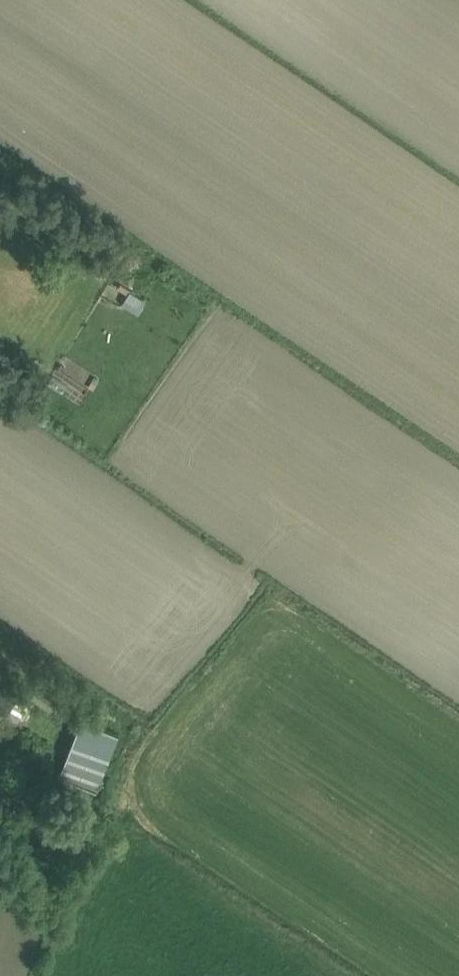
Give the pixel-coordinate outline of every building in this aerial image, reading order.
[(124,301),(140,311),(149,297),(133,287),(124,301)] [(0,699),(0,709),(17,721),(28,704),(30,702),(8,687),(7,689),(0,699)] [(82,760),(70,772),(82,783),(77,795),(96,802),(105,775),(82,760)]
